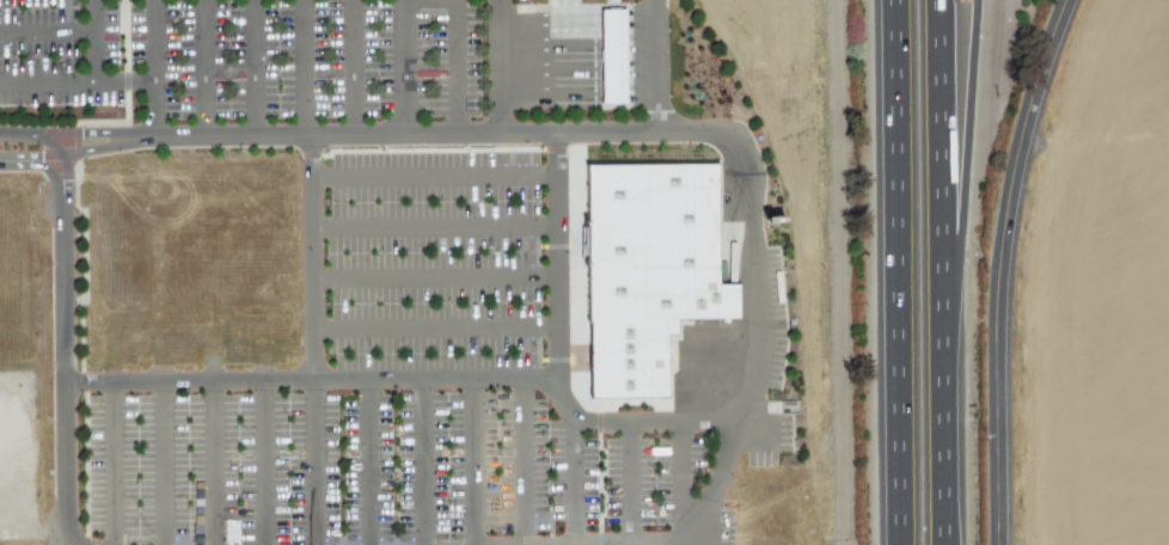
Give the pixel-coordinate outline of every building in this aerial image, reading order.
[(600,103),(599,10),(623,10),(624,102),(600,103)] [(661,333),(665,396),(590,398),(588,167),(714,165),(715,284),(736,284),(736,320),(672,319),(671,335),(661,333)]
